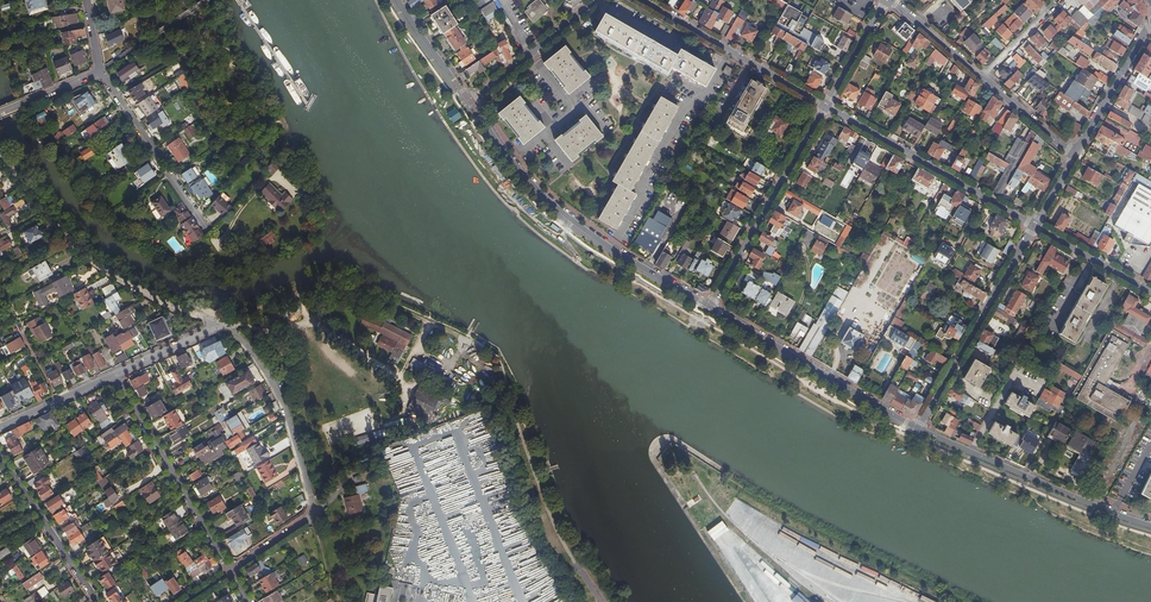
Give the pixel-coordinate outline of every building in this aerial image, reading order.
[(30,1),(25,2),(27,8),(30,7),(31,11),(40,8),(41,12),(47,10),(46,6),(45,2),(41,3),(41,0),(30,0),(30,1)] [(112,13),(125,10),(123,0),(109,0),(112,13)] [(408,2),(412,9),(424,1),(425,0),(411,0),(408,2)] [(424,1),(430,10),(438,4),(435,0),(425,0),(424,1)] [(524,12),(533,23),(549,10),(541,0),(536,0),(529,6),(530,8),(524,12)] [(684,15),(687,10),(694,0),(689,0),(688,1),(686,0),(679,11),(684,15)] [(698,4),(700,1),(697,0),(694,0),(687,10),(691,13),(698,4)] [(720,0),(712,0),(711,1),(712,2),(708,9),(707,9),(706,9),(712,12),(716,7),(720,0)] [(720,10),(725,1),(723,0),(720,0),(716,7),(720,10)] [(788,5),(779,0),(769,0),(785,9),(788,5)] [(788,5),(785,9),(777,22),(799,35),(803,28),(809,19),(801,14),(809,0),(791,0),(788,5)] [(961,12),(972,2),(971,0),(951,0),(961,12)] [(1024,4),(1033,13),(1033,14),(1043,3),(1041,0),(1028,0),(1026,2),(1025,0),(1020,0),(1024,4)] [(1095,14),(1102,7),(1109,0),(1100,0),(1099,1),(1097,0),(1079,0),(1084,6),(1094,15),(1095,14)] [(1108,11),(1109,10),(1110,12),(1113,8),(1112,7),(1118,1),(1117,0),(1109,0),(1102,7),(1108,11)] [(1118,1),(1112,7),(1113,8),(1117,4),(1118,5),(1119,3),(1121,4),(1123,1),(1122,0),(1117,0),(1118,1)] [(1144,18),(1145,15),(1147,13),(1147,9),(1142,0),(1124,0),(1123,1),(1144,18)] [(1129,20),(1139,27),(1142,22),(1144,18),(1123,1),(1121,4),(1119,3),(1118,5),(1122,9),(1119,13),(1129,20)] [(1070,16),(1076,11),(1072,7),(1071,7),(1066,2),(1061,6),(1070,16)] [(481,10),(485,18),(497,10),(493,3),(481,10)] [(1024,4),(1014,14),(1023,23),(1033,13),(1024,4)] [(1005,5),(994,15),(997,17),(1008,7),(1005,5)] [(446,6),(431,16),(443,34),(444,34),(454,27),(458,25),(446,6)] [(431,15),(431,16),(446,6),(431,15)] [(1094,15),(1084,6),(1077,13),(1087,22),(1094,15)] [(705,26),(710,29),(718,16),(717,15),(720,10),(716,7),(712,12),(705,26)] [(845,25),(851,14),(839,7),(833,18),(845,25)] [(942,7),(934,14),(943,24),(951,17),(942,7)] [(699,23),(705,26),(712,12),(706,9),(704,15),(702,14),(701,16),(702,16),(699,23)] [(726,38),(731,41),(735,33),(738,35),(738,36),(740,37),(741,36),(747,39),(747,41),(750,43),(751,42),(752,42),(758,32),(747,26),(746,27),(742,26),(749,15),(741,11),(732,28),(726,38)] [(955,16),(955,17),(956,18),(954,20),(958,24),(965,17),(961,12),(958,14),(955,16)] [(1059,24),(1055,29),(1058,32),(1071,20),(1063,12),(1055,20),(1059,24)] [(1034,15),(1033,14),(1033,13),(1023,23),(1024,24),(1034,15)] [(77,14),(53,18),(55,29),(69,26),(68,25),(78,23),(77,14)] [(715,69),(707,65),(704,63),(688,54),(685,52),(680,49),(677,55),(669,51),(605,14),(595,31),(605,37),(627,49),(641,57),(668,73),(671,67),(676,70),(677,70),(685,75),(705,87),(715,69)] [(1022,23),(1014,14),(1005,23),(1014,32),(1022,23)] [(994,15),(983,25),(988,29),(999,19),(997,17),(994,15)] [(1093,28),(1099,18),(1096,16),(1094,15),(1087,22),(1086,23),(1093,28)] [(797,39),(799,35),(777,22),(775,27),(786,33),(797,39)] [(911,39),(916,32),(906,24),(905,23),(897,32),(906,40),(909,37),(911,39)] [(720,35),(726,38),(732,28),(726,24),(720,35)] [(1006,39),(1012,33),(1004,24),(996,31),(1005,40),(1006,39)] [(1046,37),(1049,40),(1057,32),(1050,25),(1044,32),(1047,35),(1046,37)] [(1117,30),(1131,40),(1134,35),(1124,27),(1123,28),(1119,26),(1117,30)] [(454,27),(444,34),(453,48),(463,41),(454,27)] [(783,39),(786,33),(775,27),(772,33),(778,37),(773,45),(778,47),(783,39)] [(808,45),(820,52),(823,46),(824,47),(825,46),(824,45),(821,42),(810,36),(812,33),(803,28),(799,35),(797,39),(808,45)] [(68,45),(77,44),(76,36),(85,35),(84,29),(64,33),(65,39),(67,38),(68,45)] [(124,39),(119,29),(104,36),(109,47),(124,39)] [(846,52),(854,38),(847,34),(840,29),(839,32),(846,36),(845,38),(843,37),(837,47),(846,52)] [(1116,38),(1128,46),(1131,40),(1117,30),(1114,35),(1117,37),(1116,38)] [(793,45),(797,39),(786,33),(783,39),(793,45)] [(1045,41),(1037,33),(1031,39),(1039,47),(1045,41)] [(924,48),(929,43),(919,34),(915,41),(908,52),(913,55),(907,65),(915,69),(918,68),(920,64),(918,57),(917,56),(918,54),(917,53),(919,50),(921,49),(923,47),(924,48)] [(973,34),(966,40),(964,42),(974,52),(983,44),(973,34)] [(961,37),(956,43),(960,46),(964,42),(966,40),(961,37)] [(996,37),(992,41),(997,46),(1001,43),(996,37)] [(1093,52),(1094,50),(1078,40),(1073,37),(1068,41),(1089,55),(1092,51),(1093,52)] [(800,58),(808,45),(797,39),(793,45),(802,50),(801,52),(800,51),(797,56),(800,58)] [(907,55),(908,52),(915,41),(911,39),(903,53),(907,55)] [(1021,46),(1032,56),(1037,51),(1027,40),(1023,44),(1021,46)] [(505,41),(498,44),(499,47),(507,63),(512,59),(507,49),(508,48),(505,41)] [(1055,50),(1057,52),(1057,51),(1061,48),(1054,42),(1050,45),(1055,50)] [(1111,50),(1122,57),(1126,49),(1116,43),(1111,50)] [(466,44),(460,47),(462,51),(463,50),(464,52),(459,55),(462,60),(466,66),(466,65),(475,59),(473,54),(470,51),(466,44)] [(673,44),(669,51),(677,55),(680,49),(681,49),(673,44)] [(892,50),(881,44),(873,56),(885,63),(892,50)] [(1149,45),(1142,57),(1134,70),(1139,73),(1148,79),(1150,75),(1150,46),(1149,45)] [(570,53),(565,46),(544,63),(549,70),(551,68),(566,86),(564,88),(569,94),(590,77),(585,71),(583,72),(569,54),(570,53)] [(496,66),(498,70),(507,63),(499,47),(496,49),(499,55),(496,57),(500,63),(496,66)] [(1057,51),(1067,58),(1070,52),(1062,47),(1061,48),(1057,51)] [(985,48),(976,57),(983,64),(990,58),(988,56),(990,54),(988,52),(988,51),(985,48)] [(936,60),(940,53),(936,49),(931,57),(936,60)] [(1041,55),(1045,59),(1047,61),(1057,52),(1055,50),(1048,57),(1044,52),(1041,55)] [(87,61),(83,51),(72,56),(76,66),(87,61)] [(483,66),(496,57),(493,51),(479,61),(483,66)] [(1018,63),(1012,69),(1015,73),(1018,70),(1026,61),(1024,59),(1023,60),(1017,54),(1018,53),(1016,51),(1011,56),(1018,63)] [(1037,51),(1032,56),(1038,63),(1042,59),(1038,54),(1039,53),(1037,51)] [(1093,59),(1113,72),(1117,65),(1101,55),(1097,52),(1093,59)] [(1101,55),(1117,65),(1121,59),(1110,52),(1107,52),(1106,53),(1104,52),(1101,55)] [(944,66),(948,59),(940,53),(936,60),(935,60),(944,66)] [(872,59),(865,55),(862,60),(869,65),(872,59)] [(73,70),(68,57),(54,62),(59,75),(73,70)] [(1084,69),(1084,70),(1089,63),(1081,57),(1076,64),(1084,69)] [(814,69),(824,75),(831,63),(821,58),(819,61),(816,60),(812,68),(814,69)] [(466,65),(468,68),(477,62),(475,59),(466,65)] [(869,65),(862,60),(859,66),(866,70),(869,65)] [(468,68),(466,70),(468,73),(469,75),(477,70),(479,74),(485,70),(483,66),(479,61),(477,62),(468,68)] [(729,76),(733,69),(727,65),(723,72),(729,76)] [(790,75),(792,72),(794,67),(790,65),(785,72),(790,75)] [(41,80),(44,89),(53,85),(46,69),(32,75),(34,82),(41,80)] [(806,84),(816,90),(824,75),(814,69),(806,84)] [(1095,83),(1098,79),(1093,76),(1084,70),(1084,69),(1081,73),(1082,74),(1077,82),(1088,90),(1094,82),(1095,83)] [(1000,74),(1007,81),(1013,75),(1013,74),(1014,73),(1012,72),(1012,73),(1011,72),(1008,74),(1003,70),(1000,74)] [(1007,81),(1004,84),(1009,88),(1022,75),(1018,70),(1015,73),(1013,75),(1007,81)] [(1035,74),(1043,80),(1046,76),(1038,71),(1037,72),(1035,74)] [(1098,79),(1106,84),(1109,78),(1100,72),(1099,74),(1096,72),(1093,76),(1098,79)] [(119,73),(118,74),(124,83),(126,81),(122,74),(121,75),(119,73)] [(1148,79),(1139,73),(1133,85),(1146,92),(1149,87),(1150,88),(1150,87),(1150,80),(1148,79)] [(124,83),(118,74),(114,77),(120,85),(124,83)] [(1035,74),(1032,77),(1030,79),(1039,85),(1038,88),(1043,92),(1043,91),(1049,84),(1043,80),(1035,74)] [(762,84),(757,81),(756,82),(751,79),(749,83),(745,81),(720,124),(747,140),(754,128),(745,123),(763,93),(764,93),(767,89),(762,86),(762,84)] [(965,100),(968,94),(975,82),(970,79),(964,90),(957,86),(952,93),(965,100)] [(34,82),(38,91),(44,89),(41,80),(34,82)] [(25,93),(35,89),(32,82),(23,86),(25,93)] [(973,97),(979,86),(975,82),(968,94),(973,97)] [(142,83),(129,90),(135,100),(145,95),(142,90),(145,88),(142,83)] [(860,90),(849,84),(843,94),(854,101),(858,95),(860,95),(861,93),(859,92),(860,90)] [(1050,91),(1057,96),(1060,92),(1056,89),(1049,84),(1043,91),(1047,94),(1050,91)] [(1060,92),(1073,101),(1077,96),(1061,85),(1059,87),(1057,86),(1056,89),(1060,92)] [(1022,87),(1015,93),(1019,97),(1026,90),(1022,87)] [(1133,92),(1125,87),(1123,90),(1118,98),(1126,102),(1133,92)] [(72,94),(82,112),(97,102),(89,88),(72,94)] [(867,88),(859,103),(870,110),(876,99),(872,97),(875,93),(867,88)] [(936,107),(940,99),(932,95),(932,93),(929,91),(928,91),(928,92),(923,89),(923,90),(919,88),(917,92),(911,102),(932,114),(936,107)] [(911,102),(917,92),(913,90),(907,100),(911,102)] [(886,92),(878,105),(885,109),(884,110),(894,116),(901,105),(891,99),(893,96),(886,92)] [(1037,106),(1034,109),(1038,113),(1041,116),(1045,111),(1050,105),(1044,100),(1047,96),(1042,92),(1034,102),(1038,105),(1037,106)] [(1078,111),(1087,117),(1090,112),(1073,101),(1060,92),(1057,96),(1054,100),(1069,110),(1072,106),(1079,111),(1078,111)] [(1044,100),(1050,105),(1052,103),(1047,99),(1048,97),(1047,96),(1044,100)] [(158,110),(149,97),(139,104),(148,117),(158,110)] [(502,118),(504,120),(506,119),(519,135),(520,137),(518,139),(523,145),(545,128),(539,121),(538,123),(523,105),(525,103),(520,97),(499,114),(500,115),(502,118)] [(671,103),(661,97),(656,105),(654,108),(645,124),(643,127),(641,132),(637,139),(634,143),(633,145),(628,154),(626,158),(617,173),(615,177),(612,181),(618,185),(615,191),(614,192),(605,207),(603,211),(599,219),(616,229),(636,194),(630,191),(678,107),(671,103)] [(994,117),(1001,104),(992,97),(984,111),(994,117)] [(1118,98),(1115,104),(1129,112),(1128,113),(1141,120),(1141,121),(1150,127),(1150,116),(1143,112),(1140,111),(1126,102),(1118,98)] [(981,108),(969,101),(963,111),(975,118),(981,108)] [(454,108),(445,114),(451,124),(461,117),(454,108)] [(160,113),(158,110),(148,117),(146,118),(150,124),(153,129),(161,124),(163,128),(171,123),(167,117),(165,118),(161,112),(160,113)] [(1001,133),(1012,113),(1008,110),(993,129),(1001,133)] [(1132,126),(1110,112),(1107,117),(1127,129),(1128,129),(1129,127),(1131,128),(1132,126)] [(780,115),(777,113),(768,128),(786,138),(792,126),(779,118),(780,115)] [(1015,123),(1018,118),(1012,113),(1001,133),(997,139),(1001,141),(1005,134),(1003,133),(1006,129),(1010,132),(1011,131),(1013,132),(1015,129),(1015,130),(1018,125),(1015,123)] [(563,137),(561,135),(555,140),(572,162),(578,156),(577,155),(587,146),(589,145),(595,140),(597,142),(603,137),(586,115),(579,121),(581,123),(563,137)] [(930,117),(924,128),(936,136),(943,125),(930,117)] [(107,125),(103,119),(85,130),(90,137),(107,125)] [(950,131),(956,121),(956,120),(954,119),(948,130),(950,131)] [(1073,128),(1068,138),(1069,139),(1075,138),(1082,126),(1078,124),(1075,129),(1073,128)] [(56,136),(60,142),(77,131),(73,126),(65,132),(62,134),(61,132),(58,134),(58,135),(56,136)] [(191,127),(190,126),(184,130),(190,139),(195,136),(190,128),(191,127)] [(855,132),(845,127),(840,137),(851,143),(857,133),(855,132)] [(1150,161),(1150,143),(1128,129),(1127,129),(1121,139),(1102,127),(1098,133),(1112,142),(1113,142),(1117,144),(1129,152),(1136,156),(1143,160),(1150,161)] [(976,129),(974,128),(973,130),(968,139),(971,141),(976,132),(974,131),(976,129)] [(1033,142),(1037,135),(1032,130),(1029,135),(1025,142),(1019,138),(1018,138),(1007,156),(992,148),(989,153),(1017,169),(1033,142)] [(1025,142),(1029,135),(1023,131),(1019,138),(1025,142)] [(1112,142),(1098,133),(1094,140),(1109,148),(1112,142)] [(837,141),(838,140),(827,134),(824,140),(825,141),(824,143),(820,150),(821,151),(817,158),(825,162),(828,157),(836,143),(837,141)] [(1031,177),(1047,186),(1051,180),(1035,171),(1037,168),(1029,164),(1039,147),(1038,147),(1042,139),(1037,135),(1033,142),(1017,169),(1031,177)] [(913,136),(909,143),(914,146),(917,139),(913,136)] [(190,155),(180,139),(167,147),(173,156),(175,155),(179,162),(190,155)] [(941,142),(932,157),(938,160),(945,149),(944,148),(944,147),(943,147),(941,146),(943,143),(943,142),(943,141),(942,140),(941,142)] [(929,149),(927,154),(932,157),(941,142),(939,141),(937,144),(934,142),(931,146),(930,145),(928,149),(929,149)] [(1117,144),(1113,142),(1112,143),(1106,154),(1112,158),(1115,152),(1115,147),(1117,144)] [(122,144),(109,153),(119,168),(126,163),(127,165),(132,161),(132,160),(126,150),(127,149),(127,148),(126,147),(126,146),(125,146),(123,146),(122,144)] [(852,153),(856,146),(851,144),(847,151),(852,153)] [(1127,157),(1129,152),(1117,144),(1115,147),(1115,152),(1123,156),(1124,155),(1127,157)] [(89,146),(80,151),(85,159),(94,154),(89,146)] [(960,154),(952,168),(959,172),(965,161),(963,159),(967,152),(962,149),(960,154)] [(955,151),(947,165),(952,168),(960,154),(955,151)] [(119,168),(109,153),(104,156),(114,171),(119,168)] [(1005,190),(1017,169),(989,153),(986,158),(1002,167),(1001,170),(1004,172),(994,192),(1002,196),(1005,190)] [(904,160),(893,154),(886,167),(896,173),(904,160)] [(817,158),(813,156),(811,160),(812,161),(808,168),(815,172),(818,168),(823,171),(827,164),(825,162),(817,158)] [(279,166),(273,160),(266,169),(272,175),(279,166)] [(841,172),(844,166),(840,163),(835,160),(834,162),(835,163),(833,167),(841,172)] [(761,175),(766,167),(755,161),(753,164),(750,162),(747,167),(761,175)] [(881,170),(868,162),(860,176),(873,184),(881,170)] [(137,172),(144,183),(157,175),(150,163),(137,172)] [(1101,175),(1088,167),(1083,178),(1097,186),(1103,175),(1101,175)] [(1126,189),(1135,173),(1127,168),(1126,170),(1128,171),(1123,180),(1124,181),(1121,186),(1126,189)] [(188,183),(197,177),(192,169),(182,176),(183,177),(184,177),(188,183)] [(932,176),(919,169),(914,179),(917,181),(920,183),(929,188),(934,178),(932,176)] [(1028,181),(1031,177),(1017,169),(1005,190),(1008,192),(1011,187),(1012,188),(1016,182),(1017,182),(1019,179),(1022,181),(1021,182),(1025,185),(1028,181)] [(760,177),(749,171),(747,175),(744,173),(741,178),(755,185),(760,177)] [(812,177),(803,172),(801,176),(799,175),(798,176),(800,177),(797,183),(806,188),(812,177)] [(1137,174),(1132,181),(1138,185),(1114,227),(1126,233),(1125,235),(1126,235),(1123,240),(1129,243),(1133,237),(1138,240),(1150,218),(1150,182),(1137,174)] [(214,195),(200,175),(197,177),(193,180),(194,182),(190,185),(200,200),(206,196),(208,199),(214,195)] [(1104,176),(1112,181),(1116,183),(1117,181),(1107,175),(1105,175),(1104,176)] [(1034,199),(1039,201),(1040,199),(1047,186),(1031,177),(1028,181),(1032,183),(1031,184),(1040,189),(1037,194),(1035,195),(1034,196),(1035,197),(1034,199)] [(831,188),(834,183),(826,178),(823,183),(831,188)] [(1118,204),(1126,189),(1121,186),(1116,183),(1112,181),(1110,183),(1116,187),(1115,189),(1119,192),(1115,199),(1114,198),(1112,201),(1113,201),(1118,204)] [(754,188),(743,182),(742,185),(738,183),(735,187),(749,195),(754,188)] [(948,186),(944,183),(939,192),(943,195),(948,186)] [(283,195),(270,184),(262,193),(271,200),(270,201),(277,208),(278,207),(282,211),(293,198),(286,192),(283,195)] [(1068,186),(1065,191),(1077,198),(1080,193),(1068,186)] [(818,208),(787,190),(785,195),(794,200),(787,212),(797,217),(798,215),(799,216),(800,215),(799,214),(803,207),(818,215),(822,210),(820,209),(818,208)] [(952,199),(945,194),(939,204),(946,208),(945,210),(950,212),(953,208),(956,210),(961,202),(965,195),(957,191),(952,199)] [(230,199),(223,192),(219,196),(227,203),(230,199)] [(670,203),(675,195),(669,192),(664,199),(670,203)] [(748,198),(738,192),(732,202),(742,208),(748,198)] [(969,197),(965,195),(961,202),(965,205),(969,197)] [(177,216),(186,210),(182,203),(171,210),(165,201),(165,200),(164,198),(163,198),(161,196),(152,203),(162,217),(171,211),(172,213),(175,218),(177,216)] [(219,196),(211,205),(225,217),(233,208),(227,203),(219,196)] [(5,198),(0,201),(0,203),(5,211),(9,208),(9,209),(13,207),(20,209),(26,204),(23,199),(14,204),(14,203),(12,203),(9,197),(6,199),(5,198)] [(1013,203),(1021,208),(1024,202),(1018,199),(1016,202),(1014,201),(1013,203)] [(737,220),(744,209),(742,208),(732,202),(730,201),(720,217),(727,221),(732,224),(734,219),(737,220)] [(1110,217),(1118,204),(1113,201),(1112,204),(1110,204),(1105,214),(1110,217)] [(26,204),(20,209),(13,207),(9,209),(5,212),(0,215),(8,228),(10,227),(8,223),(11,221),(9,216),(12,214),(11,211),(14,210),(17,211),(22,213),(29,209),(26,204)] [(946,208),(939,204),(937,208),(948,215),(950,212),(945,210),(946,208)] [(658,211),(654,208),(649,217),(653,219),(658,211)] [(204,235),(186,210),(177,216),(183,224),(182,225),(185,230),(183,231),(186,236),(188,234),(193,242),(204,235)] [(653,219),(649,217),(633,244),(638,247),(640,244),(654,252),(663,235),(672,219),(658,211),(653,219)] [(779,213),(775,211),(769,222),(780,228),(786,217),(779,213)] [(1009,221),(997,214),(990,227),(991,228),(990,230),(992,231),(990,235),(996,239),(1000,233),(1002,234),(1009,221)] [(1054,227),(1062,232),(1066,225),(1067,226),(1068,225),(1067,224),(1070,218),(1062,214),(1054,227)] [(1138,240),(1149,246),(1150,243),(1150,218),(1138,240)] [(731,239),(738,227),(732,224),(727,221),(720,233),(731,239)] [(30,244),(45,237),(44,236),(45,233),(44,231),(42,231),(41,229),(39,230),(37,225),(24,232),(30,244)] [(1108,238),(1112,231),(1105,227),(1101,235),(1104,236),(1097,247),(1108,253),(1114,242),(1108,238)] [(776,235),(765,229),(759,239),(770,245),(765,253),(771,256),(779,242),(774,239),(776,235)] [(815,234),(807,229),(799,244),(807,248),(815,234)] [(840,248),(849,231),(846,230),(839,242),(839,243),(837,246),(840,248)] [(1065,233),(1092,249),(1100,236),(1095,233),(1090,240),(1077,233),(1075,235),(1067,230),(1065,233)] [(275,237),(272,232),(260,241),(264,246),(269,243),(270,244),(275,241),(273,238),(275,237)] [(691,236),(690,233),(687,232),(679,245),(683,247),(686,240),(688,238),(690,237),(691,236)] [(6,236),(0,240),(0,252),(11,245),(6,236)] [(821,255),(828,241),(819,236),(810,251),(816,254),(816,252),(821,255)] [(894,236),(892,239),(907,248),(911,242),(906,239),(905,242),(894,236)] [(45,237),(30,244),(31,245),(37,242),(45,237)] [(722,256),(728,245),(716,237),(709,249),(722,256)] [(1010,239),(1002,252),(1008,255),(1014,245),(1015,242),(1010,239)] [(687,269),(693,260),(683,254),(690,242),(686,240),(683,247),(674,262),(687,269)] [(39,245),(37,242),(31,245),(26,247),(28,251),(39,245)] [(866,262),(876,245),(871,243),(865,253),(863,252),(859,259),(866,262)] [(999,250),(986,243),(983,248),(985,249),(981,256),(992,263),(999,250)] [(948,248),(941,244),(934,256),(947,264),(955,249),(949,246),(948,248)] [(1054,254),(1057,249),(1051,246),(1044,257),(1040,255),(1037,260),(1044,264),(1043,266),(1043,265),(1038,273),(1042,275),(1048,265),(1054,254)] [(22,254),(18,247),(14,250),(18,256),(22,254)] [(751,265),(758,269),(762,263),(760,262),(764,255),(753,249),(750,256),(755,259),(751,265)] [(668,253),(664,250),(656,263),(665,268),(672,257),(667,254),(668,253)] [(699,256),(702,252),(698,250),(693,260),(687,269),(692,272),(694,268),(695,269),(695,270),(708,277),(714,266),(710,263),(712,261),(707,258),(705,261),(701,259),(700,261),(697,259),(699,256)] [(1067,276),(1073,266),(1068,263),(1069,262),(1054,254),(1048,265),(1062,274),(1063,273),(1067,276)] [(52,275),(44,262),(37,266),(28,271),(30,276),(35,273),(40,281),(52,275)] [(1142,278),(1147,280),(1150,283),(1150,262),(1142,278)] [(957,277),(959,278),(972,285),(974,282),(975,282),(981,270),(980,269),(980,267),(972,263),(972,264),(971,264),(965,275),(955,269),(953,271),(952,271),(951,272),(952,273),(952,274),(957,277)] [(754,299),(762,285),(764,283),(759,280),(761,277),(750,270),(745,278),(748,280),(742,292),(754,299)] [(952,274),(947,271),(944,276),(954,282),(957,277),(952,274)] [(778,282),(780,278),(781,276),(774,273),(773,274),(765,272),(763,278),(766,280),(766,279),(769,281),(771,278),(778,282)] [(1039,278),(1028,272),(1021,286),(1031,292),(1039,278)] [(67,281),(65,277),(53,283),(53,284),(42,290),(41,289),(34,293),(41,307),(48,303),(45,296),(57,290),(60,297),(74,290),(69,281),(67,281)] [(1065,327),(1061,335),(1075,343),(1086,322),(1085,322),(1095,305),(1095,306),(1107,286),(1095,279),(1096,278),(1094,277),(1093,278),(1088,286),(1087,286),(1064,326),(1065,327)] [(959,278),(956,284),(964,289),(964,290),(965,291),(974,295),(982,300),(986,293),(972,285),(959,278)] [(922,283),(916,280),(908,293),(914,296),(922,283)] [(102,290),(107,298),(113,295),(117,293),(113,284),(102,290)] [(709,291),(710,290),(700,284),(697,290),(702,293),(709,291)] [(764,305),(771,293),(767,290),(768,289),(767,288),(766,288),(764,287),(764,286),(762,285),(754,299),(764,305)] [(827,331),(849,292),(838,285),(815,325),(827,331)] [(86,290),(85,288),(81,291),(75,294),(83,310),(94,304),(89,294),(87,295),(84,291),(86,290)] [(1006,308),(999,304),(997,309),(1013,318),(1026,296),(1016,290),(1006,308)] [(974,295),(965,291),(963,294),(964,295),(970,299),(972,298),(974,295)] [(794,302),(778,293),(771,306),(786,315),(794,302)] [(107,298),(105,299),(102,300),(105,305),(107,304),(112,312),(114,311),(119,308),(113,295),(107,298)] [(1115,320),(1110,328),(1131,340),(1144,348),(1148,340),(1140,335),(1150,317),(1141,312),(1142,310),(1140,310),(1140,311),(1134,308),(1141,297),(1138,295),(1136,299),(1129,295),(1127,299),(1123,306),(1121,309),(1129,314),(1122,325),(1115,320)] [(1118,303),(1123,306),(1127,299),(1122,297),(1118,303)] [(908,301),(905,299),(890,325),(893,327),(908,301)] [(1046,307),(1047,304),(1038,299),(1036,302),(1046,307)] [(1085,322),(1086,322),(1095,306),(1095,305),(1085,322)] [(112,317),(105,321),(110,329),(113,334),(114,336),(126,329),(127,330),(130,328),(129,327),(131,326),(136,323),(131,315),(135,313),(131,306),(121,312),(116,315),(112,317)] [(997,309),(993,315),(1006,322),(1007,321),(1009,322),(1008,324),(1012,327),(1016,320),(1013,318),(997,309)] [(271,317),(265,319),(268,330),(274,329),(274,326),(284,323),(281,311),(270,314),(271,317)] [(102,316),(105,321),(112,317),(109,312),(102,316)] [(34,329),(38,337),(42,342),(53,336),(45,322),(43,323),(39,316),(27,323),(31,330),(34,329)] [(170,335),(162,317),(148,323),(157,341),(170,335)] [(947,323),(952,326),(955,320),(950,317),(947,323)] [(360,324),(381,332),(384,324),(370,319),(369,320),(362,318),(360,324)] [(952,326),(951,326),(963,333),(967,326),(960,322),(961,321),(956,318),(955,320),(952,326)] [(384,324),(381,332),(400,339),(397,344),(394,348),(400,351),(409,332),(385,322),(384,324)] [(800,323),(797,322),(789,336),(795,340),(798,334),(800,330),(805,333),(808,328),(800,323)] [(812,357),(827,331),(815,325),(814,324),(799,350),(812,357)] [(1019,341),(1027,326),(1022,324),(1014,338),(1019,341)] [(893,327),(890,325),(884,336),(904,347),(910,350),(916,340),(893,327)] [(951,326),(950,325),(949,327),(945,325),(943,328),(940,327),(936,334),(936,336),(942,339),(943,339),(944,337),(948,339),(949,337),(950,338),(951,336),(958,341),(963,333),(951,326)] [(122,348),(123,351),(135,344),(131,339),(134,337),(134,338),(138,336),(137,335),(138,335),(133,328),(132,327),(130,328),(127,330),(126,329),(114,336),(122,348)] [(864,335),(850,327),(841,342),(855,351),(864,335)] [(1131,340),(1110,328),(1072,396),(1117,422),(1131,399),(1127,396),(1125,400),(1122,397),(1109,390),(1104,387),(1109,379),(1131,340)] [(978,341),(993,349),(999,339),(984,330),(978,341)] [(113,353),(122,348),(114,336),(113,334),(105,339),(113,353)] [(15,341),(12,336),(4,340),(6,343),(3,345),(1,346),(0,344),(0,349),(2,348),(6,346),(15,341)] [(378,344),(392,351),(394,348),(397,344),(382,337),(378,344)] [(25,346),(20,338),(15,341),(6,346),(10,354),(14,352),(15,353),(21,350),(20,349),(25,346)] [(916,340),(910,350),(907,356),(916,361),(925,345),(916,340)] [(978,341),(975,347),(992,357),(995,351),(993,349),(978,341)] [(61,349),(63,353),(67,350),(67,349),(73,346),(71,343),(61,349)] [(219,358),(226,354),(221,346),(220,347),(218,344),(207,350),(207,349),(202,352),(201,356),(205,363),(215,357),(216,357),(216,356),(216,355),(216,353),(219,358)] [(864,363),(867,365),(877,348),(872,345),(868,351),(869,352),(867,355),(869,356),(868,359),(867,358),(864,363)] [(6,356),(10,354),(6,346),(2,348),(6,356)] [(396,359),(400,351),(394,348),(392,351),(390,355),(396,359)] [(948,359),(950,355),(943,351),(941,355),(948,359)] [(94,361),(99,369),(106,364),(99,352),(91,356),(94,361)] [(941,355),(936,352),(935,353),(936,354),(934,358),(945,364),(948,359),(941,355)] [(94,361),(91,356),(90,354),(83,357),(85,362),(82,363),(86,371),(93,367),(95,366),(92,362),(94,361)] [(128,359),(125,354),(117,358),(120,364),(128,359)] [(187,354),(177,358),(182,368),(193,363),(191,358),(189,359),(187,354)] [(227,357),(226,354),(219,358),(215,360),(217,363),(227,357)] [(916,361),(907,356),(900,366),(901,367),(906,370),(910,365),(914,367),(916,366),(918,363),(916,361)] [(235,369),(227,357),(217,363),(224,375),(235,369)] [(425,376),(430,364),(414,357),(408,369),(425,376)] [(86,371),(82,363),(80,360),(73,363),(73,364),(75,367),(73,368),(76,373),(77,375),(86,371)] [(990,369),(974,360),(963,379),(979,387),(990,369)] [(1060,363),(1057,368),(1080,381),(1082,377),(1081,376),(1060,363)] [(29,369),(26,365),(19,369),(22,373),(24,372),(29,369)] [(61,374),(64,381),(66,380),(66,381),(74,377),(70,370),(64,372),(60,365),(57,366),(60,372),(61,374)] [(852,370),(847,378),(856,383),(864,370),(855,365),(852,370)] [(184,378),(178,368),(172,371),(178,382),(170,387),(175,395),(192,385),(187,377),(184,378)] [(48,375),(54,387),(63,382),(60,375),(58,373),(57,370),(53,372),(48,375)] [(19,371),(14,374),(18,382),(19,384),(26,380),(25,378),(24,379),(19,371)] [(916,376),(909,371),(906,376),(913,380),(916,376)] [(240,374),(241,375),(232,381),(231,380),(230,381),(229,381),(229,383),(229,384),(230,385),(231,386),(233,385),(236,391),(248,384),(249,385),(250,386),(251,386),(253,385),(254,384),(254,382),(253,381),(252,380),(251,380),(250,380),(249,380),(248,377),(249,377),(246,372),(242,375),(241,373),(240,374)] [(139,376),(130,381),(135,389),(143,384),(150,380),(146,373),(139,377),(139,376)] [(29,399),(34,396),(28,384),(27,382),(26,380),(19,384),(18,382),(14,374),(6,379),(13,391),(20,402),(26,398),(29,399)] [(1113,382),(1109,379),(1104,387),(1109,390),(1113,382)] [(38,402),(42,400),(37,394),(41,392),(42,393),(47,391),(43,384),(42,384),(38,386),(37,385),(35,381),(31,384),(30,383),(28,384),(34,396),(38,402)] [(226,400),(233,397),(226,382),(219,384),(226,400)] [(916,393),(920,385),(915,382),(911,391),(916,393)] [(891,384),(883,398),(886,400),(891,403),(896,394),(899,389),(891,384)] [(136,389),(139,393),(141,396),(148,393),(143,385),(136,389)] [(267,395),(261,385),(250,392),(256,402),(267,395)] [(428,389),(421,386),(415,397),(410,407),(414,409),(436,419),(439,412),(438,411),(443,401),(449,404),(451,400),(428,389)] [(949,391),(947,394),(972,409),(976,402),(951,387),(949,391)] [(1050,392),(1045,390),(1040,398),(1046,402),(1044,406),(1050,409),(1052,405),(1058,408),(1060,405),(1059,405),(1062,400),(1062,399),(1065,395),(1052,388),(1050,392)] [(13,391),(0,397),(1,399),(7,410),(14,406),(13,405),(20,402),(13,391)] [(1031,414),(1035,406),(1025,400),(1028,395),(1025,393),(1022,399),(1011,393),(1006,404),(1029,417),(1031,414)] [(896,394),(891,403),(898,407),(901,409),(906,400),(896,394)] [(906,400),(901,409),(910,415),(916,413),(919,409),(922,403),(909,396),(906,400)] [(154,405),(160,401),(158,397),(151,401),(154,405)] [(1046,402),(1040,398),(1036,404),(1050,412),(1051,409),(1061,414),(1064,408),(1060,405),(1058,408),(1052,405),(1050,409),(1044,406),(1046,402)] [(1131,399),(1117,422),(1118,423),(1132,399),(1131,399)] [(154,405),(148,408),(154,419),(166,411),(160,401),(154,405)] [(274,412),(280,409),(276,401),(270,404),(274,412)] [(96,402),(88,408),(102,429),(110,423),(103,413),(98,405),(96,402)] [(101,403),(98,405),(103,413),(106,411),(107,411),(108,411),(108,409),(107,408),(107,409),(103,404),(101,403)] [(181,410),(177,409),(175,410),(184,425),(185,424),(186,419),(181,410)] [(221,423),(226,420),(220,409),(214,413),(221,423)] [(172,432),(182,426),(184,425),(175,410),(164,417),(169,427),(172,432)] [(130,416),(127,411),(120,416),(123,420),(130,416)] [(250,427),(241,411),(236,414),(245,429),(250,427)] [(51,413),(41,417),(43,421),(42,422),(44,424),(46,423),(47,424),(48,424),(47,422),(55,418),(51,413)] [(85,413),(66,426),(74,437),(83,430),(93,424),(85,413)] [(245,429),(236,414),(226,420),(235,435),(237,435),(241,432),(245,429)] [(949,427),(945,434),(950,436),(953,430),(958,421),(946,415),(942,424),(949,427)] [(405,418),(386,425),(389,433),(408,426),(405,418)] [(226,420),(221,423),(224,429),(226,433),(230,439),(235,435),(226,420)] [(127,431),(135,425),(133,421),(127,424),(126,423),(123,424),(124,425),(114,432),(112,428),(105,433),(101,435),(102,437),(100,438),(102,441),(104,440),(107,444),(108,443),(127,431)] [(981,426),(972,421),(969,427),(978,431),(981,426)] [(1012,447),(1019,436),(1009,430),(1012,424),(1008,422),(1005,428),(995,422),(989,433),(1012,447)] [(31,427),(29,423),(3,434),(9,444),(8,444),(14,455),(18,453),(19,455),(23,452),(23,450),(17,439),(21,437),(19,434),(22,433),(23,434),(31,430),(30,427),(31,427)] [(194,449),(199,457),(225,442),(230,439),(226,433),(222,435),(220,432),(224,429),(221,423),(214,427),(216,431),(213,432),(217,438),(207,444),(208,446),(205,448),(203,444),(194,449)] [(1071,431),(1056,423),(1054,426),(1048,436),(1064,445),(1071,431)] [(172,432),(169,434),(176,445),(189,437),(182,426),(172,432)] [(385,435),(384,430),(373,433),(375,438),(385,435)] [(126,447),(134,442),(131,438),(134,436),(132,432),(129,434),(127,431),(108,443),(112,449),(118,445),(120,446),(121,442),(123,441),(126,447)] [(240,453),(257,443),(254,438),(247,442),(246,440),(241,432),(237,435),(237,436),(227,442),(229,447),(230,446),(231,448),(233,447),(232,446),(241,441),(243,446),(232,453),(234,457),(240,453)] [(971,445),(976,434),(971,432),(969,437),(962,434),(959,439),(971,445)] [(374,439),(372,433),(357,438),(358,444),(374,439)] [(1087,456),(1094,443),(1076,433),(1069,445),(1087,456)] [(1020,448),(1031,454),(1039,441),(1026,434),(1022,440),(1023,441),(1020,448)] [(265,449),(261,441),(257,443),(240,453),(249,468),(270,456),(265,449)] [(137,442),(129,447),(131,450),(126,453),(130,459),(143,451),(137,442)] [(208,461),(209,462),(218,457),(219,458),(224,455),(221,450),(226,447),(224,443),(199,457),(203,464),(207,462),(208,461)] [(35,452),(24,458),(34,473),(45,467),(50,464),(40,448),(35,451),(35,452)] [(87,458),(81,449),(77,451),(83,460),(87,458)] [(77,451),(74,453),(80,462),(83,460),(77,451)] [(145,457),(142,452),(137,456),(140,461),(145,457)] [(280,474),(272,459),(258,467),(267,482),(280,474)] [(100,469),(98,466),(90,471),(92,474),(98,482),(102,479),(97,471),(100,469)] [(190,475),(193,481),(202,476),(198,470),(190,475)] [(234,475),(237,481),(246,476),(245,475),(242,470),(234,475)] [(41,474),(27,483),(30,488),(35,484),(40,492),(39,492),(44,500),(54,494),(49,486),(51,484),(47,477),(44,479),(41,474)] [(1141,494),(1150,499),(1150,474),(1141,494)] [(109,498),(104,502),(108,507),(115,502),(114,501),(118,498),(105,478),(102,479),(98,482),(100,486),(109,498)] [(196,485),(202,495),(213,489),(210,483),(207,478),(196,485)] [(155,486),(152,482),(140,489),(150,503),(160,496),(154,487),(155,486)] [(367,483),(356,485),(358,494),(369,491),(367,483)] [(202,495),(196,485),(193,487),(199,496),(202,495)] [(253,498),(257,496),(252,487),(248,489),(253,498)] [(354,488),(341,493),(342,498),(346,510),(360,503),(354,488)] [(6,489),(0,493),(0,507),(12,499),(6,489)] [(258,495),(264,504),(268,501),(263,492),(258,495)] [(59,495),(46,503),(54,515),(64,509),(67,507),(59,495)] [(686,503),(689,507),(701,500),(698,495),(686,503)] [(219,496),(208,503),(214,513),(220,509),(221,511),(226,508),(219,496)] [(123,501),(114,507),(117,511),(125,505),(123,501)] [(173,501),(166,505),(168,509),(175,504),(173,501)] [(732,503),(731,506),(745,511),(747,508),(732,503)] [(233,516),(238,526),(249,519),(241,505),(227,513),(230,518),(233,516)] [(289,519),(281,507),(271,513),(274,518),(279,526),(289,519)] [(64,509),(54,515),(60,524),(69,517),(64,509)] [(180,522),(172,511),(160,519),(168,530),(169,529),(180,522)] [(751,511),(747,518),(763,527),(767,520),(751,511)] [(227,513),(226,514),(230,520),(232,519),(237,527),(238,526),(233,516),(230,518),(227,513)] [(128,523),(128,521),(125,523),(130,530),(133,529),(131,526),(138,522),(136,518),(128,523)] [(66,532),(61,535),(64,539),(68,536),(79,530),(81,528),(76,521),(64,529),(66,532)] [(181,521),(180,522),(169,529),(176,540),(188,532),(181,521)] [(706,532),(715,545),(730,535),(720,522),(706,532)] [(90,529),(87,524),(85,526),(81,528),(79,530),(82,534),(90,529)] [(225,534),(228,539),(234,549),(245,543),(243,539),(252,534),(248,527),(238,532),(235,527),(225,534)] [(79,530),(68,536),(74,546),(77,543),(80,547),(87,543),(82,534),(79,530)] [(134,537),(130,530),(126,533),(130,540),(134,537)] [(41,549),(34,537),(23,544),(31,556),(41,549)] [(92,557),(95,562),(96,561),(109,553),(112,551),(104,537),(102,537),(86,548),(89,553),(92,557)] [(9,554),(11,552),(10,551),(11,549),(9,546),(7,547),(7,546),(0,550),(0,559),(5,556),(9,554)] [(180,550),(175,554),(188,574),(203,564),(200,558),(193,563),(189,557),(188,558),(185,552),(183,554),(180,550)] [(41,551),(31,558),(33,562),(32,563),(37,570),(49,562),(41,551)] [(109,553),(117,564),(119,562),(115,557),(116,556),(116,555),(115,553),(114,552),(112,551),(109,553)] [(96,561),(103,573),(117,564),(109,553),(96,561)] [(203,564),(208,560),(205,555),(200,558),(203,564)] [(217,563),(213,557),(208,560),(203,564),(188,574),(191,579),(201,572),(202,573),(206,570),(206,571),(217,563)] [(300,559),(304,566),(309,563),(305,557),(300,559)] [(17,566),(15,563),(5,570),(6,572),(8,571),(13,568),(14,567),(16,566),(17,566)] [(261,570),(257,563),(247,570),(251,577),(261,570)] [(24,577),(16,566),(14,567),(13,568),(14,571),(20,580),(24,577)] [(43,578),(40,573),(23,584),(26,589),(43,578)] [(107,587),(109,591),(116,586),(108,573),(100,579),(102,583),(104,582),(107,587)] [(273,573),(260,580),(267,593),(280,585),(273,573)] [(173,578),(166,583),(174,594),(181,589),(173,578)] [(157,582),(150,587),(157,597),(164,592),(163,592),(169,588),(163,579),(157,583),(157,582)] [(68,582),(67,581),(58,587),(61,592),(59,593),(60,595),(62,593),(64,597),(74,591),(70,585),(68,582)] [(781,586),(789,595),(794,589),(786,581),(781,586)] [(391,600),(393,589),(384,588),(384,586),(383,585),(382,585),(381,585),(380,586),(378,596),(367,594),(365,601),(390,601),(391,600)] [(37,592),(42,598),(47,594),(48,594),(44,588),(37,592)] [(113,601),(118,601),(121,600),(114,589),(106,594),(110,601),(112,600),(113,601)] [(47,594),(52,601),(57,601),(59,601),(54,593),(55,592),(53,590),(48,594),(47,594)] [(282,601),(276,591),(264,598),(266,601),(281,601),(282,601)] [(31,596),(35,601),(36,601),(42,598),(37,592),(31,596)] [(220,599),(222,601),(235,601),(229,593),(220,599)]
